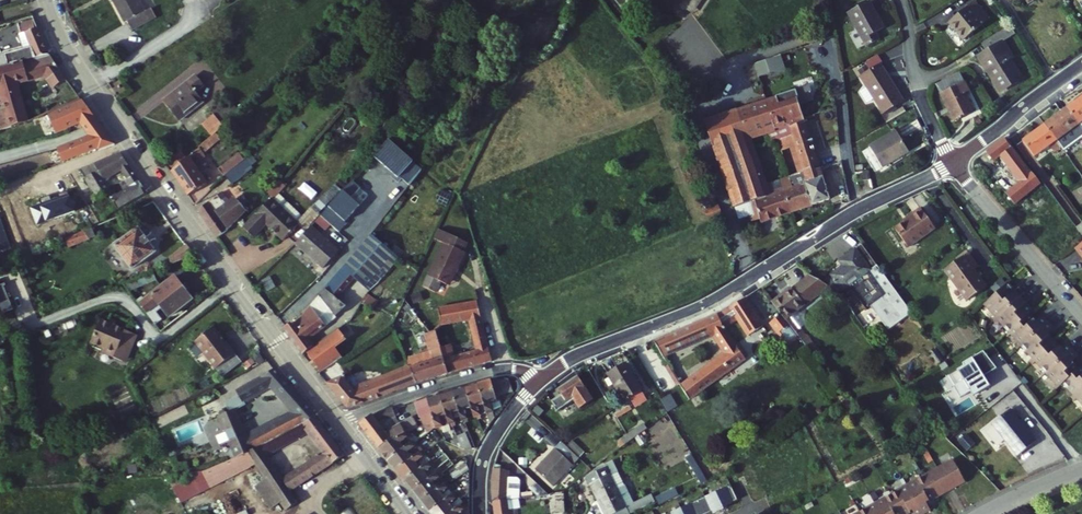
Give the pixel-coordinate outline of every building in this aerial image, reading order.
[(123,25),(128,22),(133,32),(157,19),(152,10),(146,13),(139,0),(110,0),(123,25)] [(868,44),(882,36),(877,28),(884,24),(870,0),(866,0),(849,10),(868,44)] [(951,20),(965,37),(990,18),(976,0),(951,20)] [(49,59),(38,23),(20,27),(22,36),(25,35),(30,51),(26,53),(3,58),(4,64),(0,65),(0,71),(49,59)] [(30,51),(25,35),(22,36),(26,53),(30,51)] [(982,53),(1005,91),(1027,78),(1015,58),(1019,55),(1009,38),(982,53)] [(884,66),(886,64),(882,57),(871,64),(872,66),(863,71),(866,76),(884,66)] [(0,98),(0,132),(41,118),(82,104),(49,59),(0,71),(0,97),(0,98)] [(769,60),(747,67),(752,80),(774,73),(769,60)] [(865,77),(887,113),(905,103),(884,66),(866,76),(865,77)] [(940,81),(961,117),(980,106),(969,88),(974,85),(963,67),(940,81)] [(167,99),(174,108),(199,89),(208,82),(201,73),(167,99)] [(174,108),(184,120),(208,101),(200,90),(209,83),(208,82),(199,89),(174,108)] [(798,92),(753,107),(762,134),(772,131),(807,119),(798,92)] [(217,114),(219,116),(229,128),(245,114),(233,100),(217,114)] [(1070,110),(1081,127),(1081,102),(1070,110)] [(64,165),(76,161),(114,148),(82,104),(41,118),(64,165)] [(762,134),(753,107),(709,121),(739,209),(741,208),(753,204),(756,214),(764,211),(766,216),(768,223),(796,213),(792,201),(796,199),(793,190),(798,188),(794,177),(769,186),(753,137),(762,134)] [(1081,138),(1081,127),(1070,110),(1048,126),(1059,142),(1065,150),(1081,138)] [(209,125),(219,137),(229,128),(219,116),(209,125)] [(823,166),(807,119),(772,131),(776,142),(782,140),(786,152),(794,149),(803,175),(808,173),(807,171),(823,166)] [(1036,158),(1059,142),(1048,126),(1025,143),(1036,158)] [(873,149),(886,171),(912,155),(899,133),(873,149)] [(1023,209),(1049,189),(1009,136),(991,149),(1000,161),(1007,156),(1023,178),(1008,189),(1023,209)] [(431,170),(390,138),(375,156),(397,173),(393,177),(404,186),(406,180),(417,189),(431,170)] [(171,162),(179,172),(194,160),(185,150),(171,162)] [(178,173),(186,185),(204,173),(197,163),(208,154),(204,150),(194,160),(179,172),(178,173)] [(133,176),(118,154),(80,170),(91,196),(106,191),(100,180),(118,173),(123,182),(133,176)] [(233,178),(241,186),(260,167),(252,158),(233,178)] [(823,166),(807,171),(808,173),(808,174),(824,169),(823,166)] [(803,175),(794,177),(798,188),(793,190),(796,199),(792,201),(796,213),(835,200),(824,169),(808,174),(808,173),(803,175)] [(186,185),(194,197),(212,186),(204,173),(186,185)] [(218,186),(221,189),(231,179),(226,174),(219,180),(222,183),(218,186)] [(123,182),(128,189),(110,200),(118,212),(145,195),(133,176),(123,182)] [(285,178),(271,193),(309,229),(322,217),(315,211),(308,218),(285,196),(294,187),(285,178)] [(364,190),(355,182),(324,217),(341,231),(364,205),(356,198),(364,190)] [(316,209),(325,216),(345,191),(336,184),(316,209)] [(224,240),(248,213),(240,202),(232,207),(229,203),(232,201),(230,196),(214,204),(204,211),(224,240)] [(276,200),(248,230),(258,239),(271,224),(289,240),(303,225),(276,200)] [(756,214),(753,204),(741,208),(745,219),(757,215),(758,219),(766,216),(764,211),(756,214)] [(728,216),(725,205),(710,209),(714,220),(728,216)] [(913,245),(938,226),(923,205),(911,213),(912,215),(898,225),(913,245)] [(88,208),(79,211),(83,226),(93,223),(88,208)] [(55,237),(82,228),(77,211),(49,219),(55,237)] [(121,219),(99,228),(102,236),(109,233),(124,227),(121,219)] [(342,250),(314,227),(299,245),(327,268),(342,250)] [(140,231),(119,246),(124,254),(118,259),(121,264),(128,259),(134,268),(156,253),(140,231)] [(68,249),(88,242),(85,233),(65,240),(68,249)] [(448,292),(449,292),(453,280),(457,281),(465,258),(463,258),(466,250),(437,239),(434,248),(443,251),(427,296),(444,302),(448,292)] [(404,261),(378,240),(349,276),(370,291),(381,278),(386,282),(404,261)] [(172,263),(193,254),(186,245),(170,258),(172,263)] [(876,269),(860,247),(844,259),(847,263),(838,271),(851,288),(876,269)] [(982,268),(972,253),(947,271),(971,303),(990,288),(978,271),(982,268)] [(120,285),(127,293),(154,279),(150,272),(120,285)] [(171,274),(137,304),(155,324),(162,318),(156,312),(162,306),(170,315),(191,297),(171,274)] [(810,275),(771,304),(812,352),(818,346),(810,337),(809,338),(791,316),(830,287),(810,275)] [(370,291),(349,276),(325,304),(327,306),(317,314),(314,311),(300,324),(297,323),(289,330),(307,356),(311,353),(318,348),(313,340),(351,313),(370,291)] [(1012,285),(990,304),(1000,315),(1002,318),(1005,321),(1015,332),(1013,333),(1016,337),(1036,360),(1039,363),(1041,365),(1060,388),(1064,391),(1070,386),(1080,397),(1081,400),(1081,372),(1077,366),(1081,362),(1081,358),(1073,347),(1066,353),(1052,337),(1059,331),(1048,318),(1041,325),(1034,316),(1036,313),(1030,306),(1035,302),(1024,289),(1019,293),(1012,285)] [(14,310),(5,286),(0,288),(0,316),(14,310)] [(915,312),(899,291),(892,296),(908,317),(915,312)] [(765,328),(746,299),(717,314),(727,328),(740,319),(751,337),(765,328)] [(481,345),(493,341),(480,306),(466,309),(469,324),(474,323),(481,345)] [(466,309),(457,310),(460,326),(469,324),(466,309)] [(457,310),(441,313),(444,329),(460,326),(457,310)] [(692,377),(701,390),(749,359),(727,328),(717,314),(665,334),(673,346),(712,330),(728,352),(692,377)] [(779,316),(770,323),(788,344),(797,337),(779,316)] [(107,325),(98,322),(90,345),(104,349),(115,353),(113,359),(123,362),(126,352),(129,353),(135,335),(112,327),(107,325)] [(227,340),(215,324),(196,339),(218,365),(237,350),(228,339),(227,340)] [(352,342),(344,330),(318,348),(311,353),(326,374),(348,358),(341,349),(352,342)] [(673,346),(665,334),(655,338),(663,350),(673,346)] [(443,335),(438,335),(429,338),(434,353),(412,360),(417,372),(425,388),(458,377),(449,352),(443,335)] [(493,341),(481,345),(485,354),(496,351),(493,341)] [(943,363),(948,359),(940,348),(935,352),(943,363)] [(115,353),(104,349),(102,354),(113,359),(115,353)] [(458,349),(449,352),(458,377),(501,364),(496,351),(485,354),(463,361),(458,349)] [(269,352),(262,355),(267,364),(273,361),(269,352)] [(985,352),(974,359),(965,364),(967,368),(960,372),(966,383),(955,389),(963,400),(972,394),(976,399),(992,389),(985,377),(993,372),(998,369),(985,352)] [(627,363),(610,374),(627,400),(644,389),(627,363)] [(304,395),(282,368),(241,390),(244,395),(230,403),(233,408),(222,413),(235,444),(234,445),(231,450),(235,458),(237,458),(317,416),(319,416),(309,402),(297,408),(255,429),(254,427),(247,431),(237,406),(248,400),(247,398),(276,382),(292,402),(304,395)] [(357,391),(344,377),(328,382),(354,409),(425,388),(417,372),(357,391)] [(516,386),(510,372),(491,376),(483,379),(490,399),(493,406),(500,404),(497,396),(504,393),(503,391),(516,386)] [(601,404),(581,376),(562,389),(569,400),(560,407),(566,416),(582,405),(588,413),(601,404)] [(683,382),(692,396),(701,390),(692,377),(683,382)] [(485,401),(490,399),(483,379),(470,383),(477,403),(480,411),(484,409),(485,412),(488,411),(487,408),(485,401)] [(472,405),(477,403),(470,383),(456,387),(465,411),(467,415),(471,413),(472,417),(475,416),(472,405)] [(460,414),(465,411),(456,387),(443,391),(454,419),(458,418),(458,420),(462,419),(460,414)] [(454,419),(443,391),(431,395),(436,409),(438,415),(442,423),(454,419)] [(500,404),(509,400),(506,393),(504,393),(497,396),(500,404)] [(309,402),(304,395),(292,402),(297,408),(309,402)] [(431,395),(420,398),(425,413),(436,409),(431,395)] [(487,408),(493,406),(490,399),(485,401),(487,408)] [(401,415),(398,405),(376,412),(363,423),(382,447),(399,434),(408,430),(420,424),(415,413),(402,419),(403,422),(388,432),(382,422),(401,415)] [(1037,441),(1010,408),(990,424),(1017,457),(1037,441)] [(436,409),(425,413),(429,420),(438,415),(436,409)] [(402,419),(401,415),(382,422),(388,432),(403,422),(402,419)] [(438,415),(429,420),(435,428),(442,423),(438,415)] [(212,487),(257,463),(268,479),(258,486),(272,507),(282,501),(288,509),(300,501),(293,492),(346,457),(317,416),(237,458),(201,466),(212,487)] [(645,424),(620,441),(629,454),(669,427),(663,419),(648,429),(645,424)] [(471,429),(463,432),(468,444),(477,446),(471,429)] [(382,447),(390,459),(413,441),(410,436),(412,435),(408,430),(399,434),(382,447)] [(390,459),(399,470),(422,453),(424,455),(426,454),(418,442),(415,444),(413,441),(390,459)] [(560,486),(586,458),(566,441),(540,469),(560,486)] [(399,470),(407,482),(424,469),(420,463),(429,457),(426,454),(424,455),(422,453),(399,470)] [(450,453),(436,463),(441,469),(454,459),(450,453)] [(957,462),(927,479),(928,480),(867,513),(915,513),(917,513),(918,513),(933,513),(935,513),(931,505),(939,500),(940,501),(970,485),(957,462)] [(407,482),(415,492),(432,479),(428,474),(437,468),(434,464),(431,466),(430,465),(424,469),(407,482)] [(513,478),(512,464),(496,465),(494,476),(494,492),(495,503),(511,501),(526,499),(525,480),(522,477),(513,478)] [(212,487),(201,466),(192,469),(196,476),(175,487),(183,502),(212,487)] [(415,492),(424,503),(441,491),(436,485),(443,480),(445,478),(442,475),(440,476),(439,475),(432,479),(415,492)] [(630,506),(615,476),(596,485),(611,513),(616,513),(630,506)] [(441,491),(447,486),(443,480),(436,485),(441,491)] [(424,503),(432,513),(448,501),(445,496),(453,490),(451,487),(449,488),(447,486),(441,491),(424,503)] [(432,513),(455,513),(457,513),(453,508),(462,501),(463,502),(473,495),(473,486),(459,497),(459,498),(457,500),(455,496),(448,501),(432,513)] [(676,513),(717,513),(744,502),(736,486),(676,513)] [(363,509),(359,504),(353,509),(358,513),(383,513),(385,513),(374,499),(363,509)] [(457,513),(464,507),(466,506),(463,502),(462,501),(453,508),(457,513)] [(497,513),(513,513),(511,501),(495,503),(497,513)]
